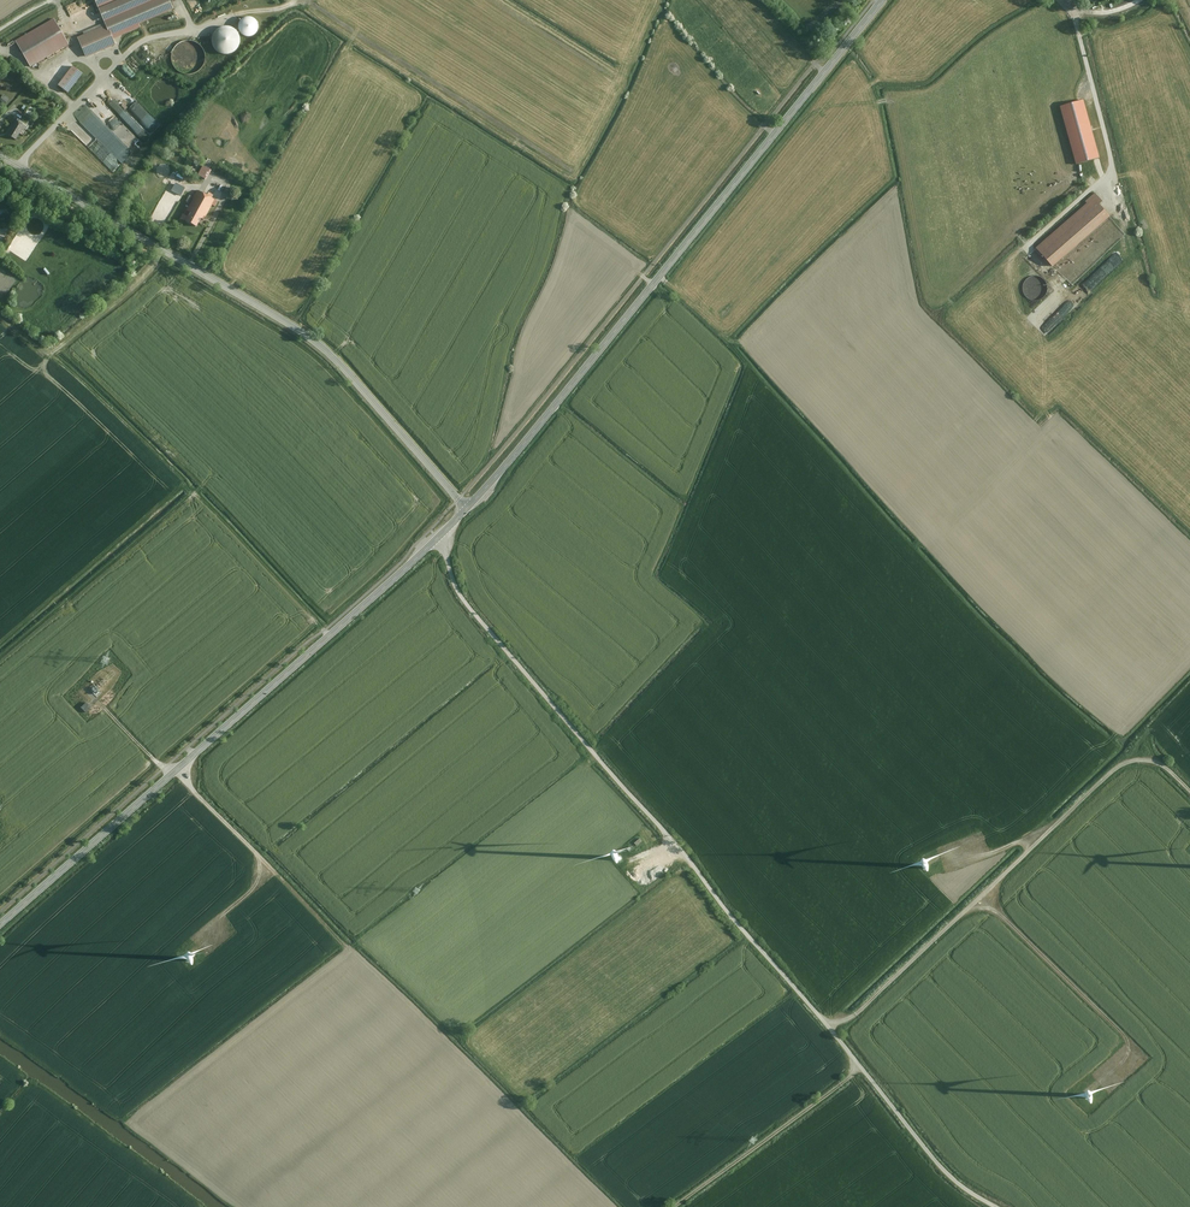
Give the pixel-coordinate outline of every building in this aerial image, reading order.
[(107,25),(112,37),(175,9),(171,0),(96,0),(107,25)] [(196,11),(202,8),(198,0),(191,0),(196,11)] [(1049,5),(1041,9),(1049,26),(1057,22),(1049,5)] [(256,35),(258,33),(260,30),(261,26),(260,23),(258,20),(256,18),(253,17),(249,17),(246,18),(243,20),(242,23),(241,26),(242,30),(243,33),(246,35),(249,36),(252,36),(256,35)] [(14,37),(16,41),(31,67),(70,45),(54,18),(26,34),(24,31),(14,37)] [(107,25),(79,39),(88,58),(116,45),(112,37),(107,25)] [(235,51),(238,49),(240,46),(241,42),(241,38),(240,34),(238,31),(235,29),(232,27),(228,26),(224,27),(221,28),(218,31),(216,34),(214,38),(214,42),(215,45),(217,49),(220,51),(224,53),(228,54),(231,53),(235,51)] [(201,44),(190,40),(178,43),(173,54),(177,69),(189,74),(202,71),(207,59),(205,52),(203,52),(201,44)] [(135,58),(122,70),(131,80),(144,67),(135,58)] [(84,74),(74,66),(60,85),(70,93),(84,74)] [(10,99),(5,95),(0,100),(6,104),(10,99)] [(1084,101),(1061,108),(1078,165),(1101,159),(1084,101)] [(11,123),(14,125),(9,135),(18,140),(23,129),(25,130),(27,125),(14,118),(11,123)] [(212,171),(204,167),(200,175),(207,179),(212,171)] [(1086,180),(1091,185),(1101,177),(1096,171),(1086,180)] [(177,182),(173,191),(183,195),(187,186),(177,182)] [(220,200),(197,188),(185,211),(191,214),(202,219),(205,221),(214,206),(216,207),(220,200)] [(1055,268),(1112,217),(1102,205),(1105,202),(1096,194),(1086,203),(1087,204),(1037,247),(1055,268)] [(187,222),(198,228),(202,219),(191,214),(187,222)] [(1110,268),(1114,268),(1114,251),(1111,251),(1111,248),(1103,248),(1104,255),(1106,255),(1107,261),(1110,261),(1110,268)] [(1023,280),(1029,300),(1048,294),(1042,274),(1023,280)] [(94,682),(90,688),(97,695),(102,689),(94,682)] [(82,707),(87,713),(92,708),(87,702),(82,707)] [(641,838),(636,842),(639,846),(644,841),(641,838)]
